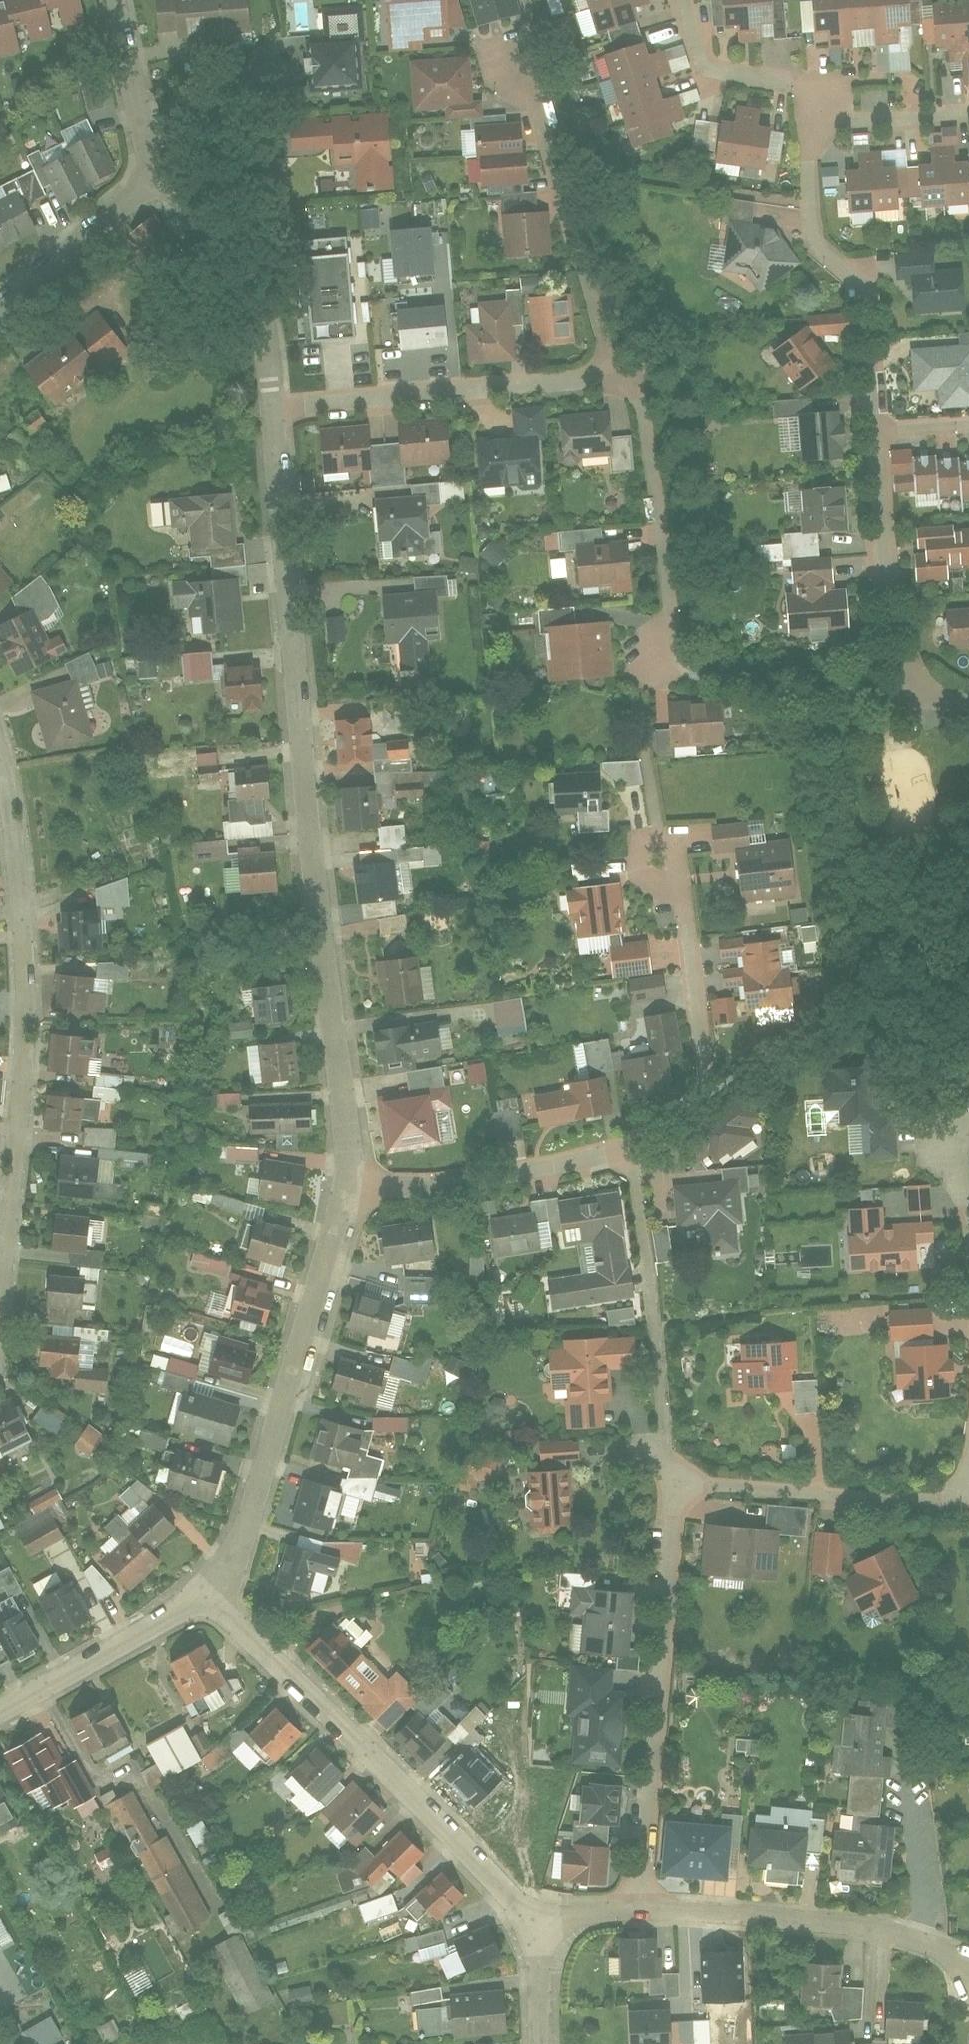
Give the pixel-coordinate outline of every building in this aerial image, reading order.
[(81,0),(8,0),(9,5),(0,7),(0,56),(23,50),(22,43),(53,35),(51,27),(86,18),(81,0)] [(252,31),(250,0),(167,0),(170,37),(252,31)] [(442,0),(386,0),(389,52),(419,51),(419,41),(443,40),(442,0)] [(508,0),(470,0),(477,25),(512,15),(508,0)] [(632,18),(627,0),(616,0),(591,7),(597,28),(632,18)] [(725,22),(749,22),(749,0),(725,0),(725,22)] [(749,22),(773,22),(772,0),(749,0),(749,22)] [(821,53),(843,52),(839,0),(817,0),(821,53)] [(843,52),(866,50),(862,0),(839,0),(843,52)] [(866,50),(888,48),(884,0),(862,0),(866,50)] [(888,48),(910,46),(907,0),(884,0),(888,48)] [(958,9),(963,44),(968,43),(968,7),(958,9)] [(958,9),(934,12),(939,47),(963,44),(958,9)] [(347,40),(306,46),(312,88),(353,82),(347,40)] [(613,80),(648,70),(642,49),(607,59),(613,80)] [(471,107),(468,59),(413,63),(417,111),(471,107)] [(619,101),(653,91),(648,70),(613,80),(619,101)] [(624,122),(659,112),(653,91),(619,101),(624,122)] [(384,111),(320,123),(327,163),(354,158),(360,189),(397,182),(384,111)] [(630,143),(665,133),(659,112),(624,122),(630,143)] [(726,124),(719,154),(740,159),(747,129),(726,124)] [(522,154),(520,128),(478,130),(480,156),(522,154)] [(747,129),(740,159),(762,164),(769,135),(747,129)] [(43,167),(61,205),(85,194),(81,187),(108,174),(90,137),(66,148),(70,155),(43,167)] [(968,163),(956,164),(954,147),(931,149),(932,166),(920,167),(923,207),(968,204),(968,172),(968,163)] [(850,212),(899,209),(896,168),(883,169),(882,153),(859,155),(860,171),(847,172),(850,212)] [(524,180),(522,154),(480,156),(482,183),(524,180)] [(840,171),(833,171),(823,171),(823,188),(840,188),(840,171)] [(19,194),(0,202),(0,243),(35,228),(19,194)] [(361,210),(362,229),(378,228),(377,209),(361,210)] [(504,213),(507,257),(535,256),(533,212),(504,213)] [(729,223),(724,272),(751,275),(749,285),(777,288),(782,228),(729,223)] [(433,278),(429,231),(392,234),(396,281),(433,278)] [(350,267),(348,242),(303,246),(305,270),(350,267)] [(913,313),(967,308),(963,268),(934,270),(932,253),(895,257),(897,279),(910,278),(913,313)] [(351,292),(350,267),(305,270),(307,295),(351,292)] [(353,316),(351,292),(307,295),(309,319),(353,316)] [(568,295),(531,297),(534,343),(570,341),(568,295)] [(467,329),(469,365),(523,362),(520,324),(514,324),(513,300),(482,301),(483,328),(467,329)] [(444,350),(442,309),(396,311),(398,352),(444,350)] [(355,341),(353,316),(309,319),(310,344),(355,341)] [(824,369),(799,333),(773,351),(798,387),(824,369)] [(71,338),(23,368),(40,395),(88,364),(71,338)] [(909,351),(913,391),(938,389),(940,408),(968,405),(968,345),(909,351)] [(516,439),(477,442),(481,485),(538,480),(534,435),(546,434),(544,408),(514,411),(516,439)] [(609,451),(607,413),(559,416),(561,453),(609,451)] [(798,417),(801,460),(850,456),(848,426),(830,427),(829,414),(798,417)] [(448,458),(443,421),(398,427),(403,464),(448,458)] [(373,465),(369,428),(320,433),(324,470),(373,465)] [(963,464),(963,457),(942,459),(941,453),(919,454),(922,493),(944,491),(945,497),(967,495),(967,499),(968,499),(968,463),(963,464)] [(842,489),(803,492),(806,533),(846,529),(842,489)] [(223,494),(189,497),(189,504),(173,505),(174,526),(191,525),(193,549),(227,547),(223,494)] [(428,498),(376,502),(381,560),(417,557),(415,535),(431,533),(428,498)] [(928,531),(929,554),(920,555),(921,581),(955,580),(954,562),(968,561),(968,530),(928,531)] [(634,582),(631,545),(580,550),(584,586),(634,582)] [(835,582),(833,557),(791,560),(793,582),(800,582),(801,595),(785,596),(788,631),(849,627),(846,590),(824,591),(824,583),(835,582)] [(564,558),(549,559),(551,579),(566,578),(564,558)] [(233,580),(190,583),(193,634),(236,631),(233,580)] [(398,640),(405,681),(434,676),(427,634),(443,632),(438,598),(383,608),(389,642),(398,640)] [(946,615),(948,649),(968,648),(968,613),(946,615)] [(0,627),(0,645),(15,676),(47,660),(26,615),(0,627)] [(328,641),(344,639),(341,616),(325,618),(328,641)] [(605,623),(543,628),(547,683),(610,678),(605,623)] [(209,651),(181,652),(182,681),(210,680),(209,651)] [(259,668),(225,671),(228,703),(242,702),(243,712),(263,710),(259,668)] [(75,684),(29,698),(44,751),(91,738),(75,684)] [(727,742),(723,704),(672,710),(676,747),(727,742)] [(335,720),(338,763),(361,762),(358,719),(335,720)] [(218,752),(154,756),(155,768),(188,766),(189,785),(220,783),(218,752)] [(640,759),(604,762),(606,778),(620,777),(621,786),(642,785),(640,759)] [(272,793),(267,766),(234,772),(238,798),(272,793)] [(600,812),(599,777),(553,779),(555,815),(600,812)] [(341,787),(345,828),(367,826),(363,784),(341,787)] [(738,849),(745,902),(800,895),(794,842),(752,847),(749,822),(711,827),(714,852),(738,849)] [(195,850),(226,848),(226,839),(194,841),(195,850)] [(198,860),(228,858),(228,850),(197,851),(198,860)] [(609,854),(609,876),(627,876),(627,854),(609,854)] [(276,887),(274,857),(237,860),(239,890),(276,887)] [(572,878),(608,876),(607,860),(571,862),(572,878)] [(380,861),(353,866),(360,901),(387,896),(380,861)] [(94,883),(96,906),(130,905),(129,881),(94,883)] [(575,887),(580,937),(626,933),(620,882),(575,887)] [(57,913),(59,951),(84,949),(81,911),(57,913)] [(769,940),(741,944),(745,970),(727,973),(732,1011),(795,1002),(791,972),(773,975),(769,940)] [(612,979),(653,974),(649,941),(608,946),(612,979)] [(381,959),(387,1003),(421,998),(415,955),(381,959)] [(82,976),(56,976),(55,1009),(81,1010),(82,976)] [(258,1024),(283,1020),(278,989),(253,993),(258,1024)] [(494,1000),(500,1035),(526,1030),(521,996),(494,1000)] [(623,1066),(630,1103),(661,1098),(655,1061),(682,1056),(674,1013),(643,1018),(650,1061),(623,1066)] [(438,1023),(372,1034),(377,1063),(442,1052),(438,1023)] [(75,1035),(48,1034),(47,1070),(73,1071),(75,1035)] [(266,1082),(297,1078),(292,1041),(261,1045),(266,1082)] [(468,1065),(471,1083),(487,1080),(484,1062),(468,1065)] [(843,1081),(821,1083),(824,1108),(839,1106),(842,1130),(863,1128),(866,1161),(894,1158),(891,1120),(870,1122),(865,1069),(842,1072),(843,1081)] [(562,1087),(571,1120),(600,1113),(592,1080),(562,1087)] [(533,1094),(541,1127),(571,1120),(562,1087),(533,1094)] [(446,1088),(377,1100),(386,1154),(436,1146),(431,1116),(450,1112),(446,1088)] [(760,1118),(743,1094),(676,1142),(691,1164),(712,1150),(717,1157),(728,1149),(731,1153),(738,1148),(743,1155),(757,1145),(752,1139),(754,1137),(747,1127),(760,1118)] [(47,1095),(43,1127),(63,1129),(67,1097),(47,1095)] [(519,1098),(495,1100),(497,1141),(521,1140),(519,1098)] [(248,1130),(313,1126),(311,1105),(247,1109),(248,1130)] [(114,1150),(116,1128),(84,1126),(83,1145),(98,1146),(97,1161),(147,1164),(148,1152),(114,1150)] [(55,1160),(54,1195),(93,1196),(93,1161),(55,1160)] [(262,1195),(301,1201),(306,1170),(266,1164),(262,1195)] [(744,1179),(673,1188),(678,1226),(706,1222),(709,1247),(743,1243),(740,1219),(748,1218),(744,1179)] [(915,1209),(931,1208),(930,1184),(913,1185),(915,1209)] [(617,1190),(556,1200),(563,1243),(589,1239),(595,1273),(548,1281),(553,1313),(639,1299),(633,1267),(622,1269),(616,1234),(624,1233),(617,1190)] [(243,1212),(246,1200),(213,1194),(210,1206),(243,1212)] [(846,1239),(848,1272),(915,1268),(914,1252),(934,1251),(932,1220),(882,1223),(881,1203),(850,1205),(852,1238),(846,1239)] [(497,1256),(540,1250),(534,1213),(492,1220),(497,1256)] [(86,1250),(88,1223),(53,1221),(52,1248),(86,1250)] [(245,1253),(279,1263),(289,1234),(254,1223),(245,1253)] [(432,1223),(384,1230),(389,1264),(437,1257),(432,1223)] [(652,1227),(655,1262),(673,1260),(670,1226),(652,1227)] [(193,1252),(190,1266),(228,1275),(231,1262),(193,1252)] [(259,1262),(258,1270),(278,1274),(279,1266),(259,1262)] [(78,1307),(80,1279),(47,1276),(45,1304),(78,1307)] [(402,1308),(438,1309),(439,1276),(402,1276),(402,1308)] [(231,1314),(268,1322),(274,1292),(237,1284),(231,1314)] [(222,1314),(228,1299),(214,1294),(209,1309),(222,1314)] [(349,1323),(384,1334),(392,1308),(357,1296),(349,1323)] [(606,1308),(607,1325),(635,1323),(634,1306),(606,1308)] [(930,1309),(892,1311),(894,1339),(932,1336),(930,1309)] [(564,1347),(546,1348),(550,1406),(564,1405),(566,1431),(612,1427),(608,1369),(634,1367),(631,1333),(564,1338),(564,1347)] [(78,1341),(39,1338),(37,1361),(52,1362),(51,1377),(75,1379),(78,1341)] [(210,1372),(247,1381),(255,1350),(218,1341),(210,1372)] [(774,1342),(740,1344),(743,1393),(777,1390),(774,1342)] [(937,1400),(935,1345),(901,1346),(903,1401),(937,1400)] [(154,1353),(150,1368),(193,1379),(197,1364),(154,1353)] [(393,1354),(388,1376),(427,1383),(431,1361),(393,1354)] [(384,1369),(344,1360),(337,1392),(377,1400),(384,1369)] [(818,1411),(817,1378),(792,1379),(794,1412),(818,1411)] [(177,1429),(227,1441),(235,1407),(185,1394),(177,1429)] [(0,1406),(0,1442),(23,1432),(10,1401),(0,1406)] [(32,1419),(54,1433),(63,1419),(41,1405),(32,1419)] [(371,1417),(372,1431),(407,1430),(406,1415),(371,1417)] [(358,1429),(320,1420),(311,1458),(349,1467),(358,1429)] [(88,1454),(104,1436),(89,1424),(73,1442),(88,1454)] [(140,1441),(165,1445),(166,1435),(141,1432),(140,1441)] [(578,1458),(577,1440),(538,1442),(538,1460),(578,1458)] [(458,1487),(477,1490),(479,1477),(500,1480),(503,1456),(463,1451),(458,1487)] [(173,1458),(166,1487),(214,1499),(221,1470),(173,1458)] [(528,1472),(530,1528),(571,1526),(568,1471),(528,1472)] [(305,1482),(292,1521),(320,1530),(332,1491),(305,1482)] [(55,1488),(28,1502),(34,1513),(61,1500),(55,1488)] [(765,1527),(705,1523),(701,1574),(769,1579),(772,1534),(807,1537),(809,1509),(767,1506),(765,1527)] [(167,1524),(153,1507),(128,1529),(142,1545),(167,1524)] [(50,1514),(19,1530),(32,1555),(63,1539),(50,1514)] [(840,1533),(816,1532),(814,1573),(838,1574),(840,1533)] [(126,1538),(101,1560),(124,1586),(149,1564),(126,1538)] [(337,1559),(286,1545),(275,1583),(309,1593),(315,1572),(332,1577),(337,1559)] [(856,1573),(845,1579),(862,1612),(874,1606),(878,1615),(904,1602),(898,1591),(916,1582),(901,1552),(883,1561),(877,1550),(851,1563),(856,1573)] [(91,1565),(81,1575),(102,1597),(112,1588),(91,1565)] [(21,1590),(10,1566),(0,1570),(0,1587),(3,1586),(8,1596),(21,1590)] [(38,1597),(58,1633),(80,1620),(60,1584),(38,1597)] [(584,1612),(581,1653),(612,1655),(617,1590),(571,1586),(569,1611),(584,1612)] [(8,1662),(32,1649),(13,1614),(0,1622),(0,1648),(8,1662)] [(304,1650),(385,1731),(419,1696),(393,1670),(385,1677),(331,1623),(304,1650)] [(192,1647),(165,1664),(188,1702),(216,1685),(192,1647)] [(574,1716),(571,1762),(621,1766),(626,1691),(606,1690),(607,1667),(571,1665),(568,1716),(574,1716)] [(102,1697),(67,1718),(92,1757),(126,1735),(102,1697)] [(298,1732),(274,1708),(248,1734),(272,1758),(298,1732)] [(842,1709),(834,1769),(871,1774),(879,1714),(842,1709)] [(397,1736),(422,1761),(440,1743),(415,1719),(397,1736)] [(161,1779),(199,1762),(183,1725),(144,1742),(161,1779)] [(191,1734),(197,1753),(211,1749),(205,1730),(191,1734)] [(37,1732),(2,1753),(25,1792),(42,1782),(57,1807),(69,1800),(73,1807),(95,1794),(75,1761),(60,1770),(37,1732)] [(736,1750),(756,1753),(757,1741),(737,1738),(736,1750)] [(338,1772),(316,1751),(292,1776),(314,1797),(338,1772)] [(444,1779),(474,1805),(496,1780),(466,1754),(444,1779)] [(585,1783),(583,1821),(612,1822),(614,1785),(585,1783)] [(380,1810),(350,1784),(323,1814),(353,1840),(380,1810)] [(125,1797),(103,1808),(172,1934),(193,1923),(125,1797)] [(834,1829),(831,1870),(854,1872),(854,1880),(889,1884),(894,1824),(859,1821),(858,1831),(834,1829)] [(665,1822),(661,1876),(723,1881),(727,1826),(665,1822)] [(746,1827),(743,1867),(801,1872),(805,1832),(746,1827)] [(420,1851),(399,1832),(375,1859),(397,1878),(420,1851)] [(558,1851),(556,1879),(595,1882),(598,1844),(572,1843),(571,1851),(558,1851)] [(459,1895),(441,1875),(416,1899),(434,1918),(459,1895)] [(218,1914),(227,1932),(236,1927),(228,1910),(218,1914)] [(0,1917),(0,1948),(13,1942),(2,1916),(0,1917)] [(239,1933),(209,1947),(240,2015),(270,2001),(239,1933)] [(499,1961),(489,1934),(460,1944),(469,1971),(499,1961)] [(642,1941),(622,1941),(622,1977),(642,1977),(642,1941)] [(802,2005),(831,2006),(832,1968),(803,1968),(802,2005)] [(745,2010),(744,1976),(706,1977),(707,2011),(745,2010)] [(290,1999),(311,1995),(309,1986),(288,1990),(290,1999)] [(501,2029),(499,1998),(450,2001),(452,2033),(501,2029)] [(884,2034),(925,2039),(928,2010),(887,2005),(884,2034)] [(19,2032),(26,2043),(53,2043),(64,2037),(51,2014),(19,2032)] [(669,2014),(633,2016),(634,2043),(670,2043),(669,2014)]
